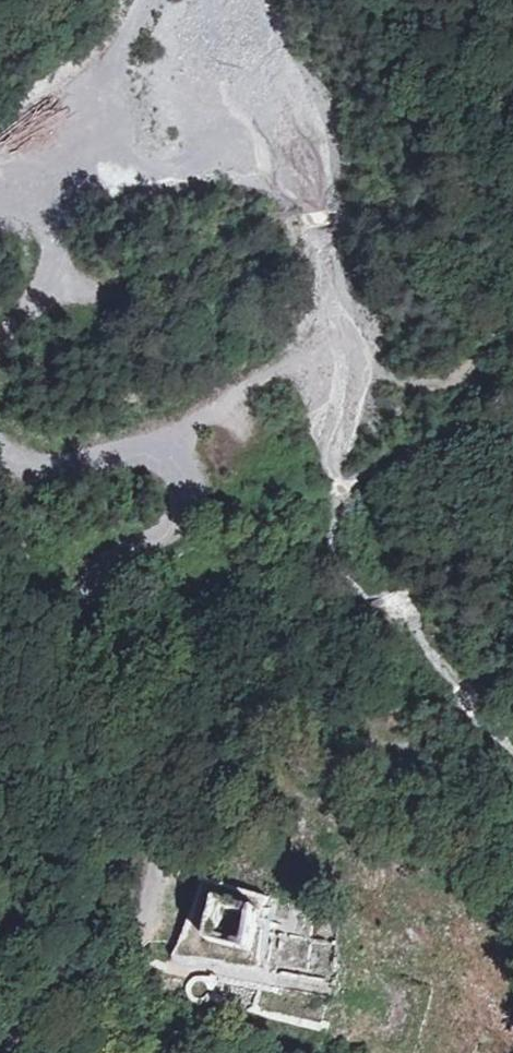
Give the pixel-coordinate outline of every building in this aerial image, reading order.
[(269,910),(221,898),(208,947),(258,959),(265,926),(269,910)] [(191,1001),(198,1007),(206,1007),(213,1004),(218,998),(220,990),(217,983),(211,977),(203,976),(195,978),(189,985),(188,993),(191,1001)]
